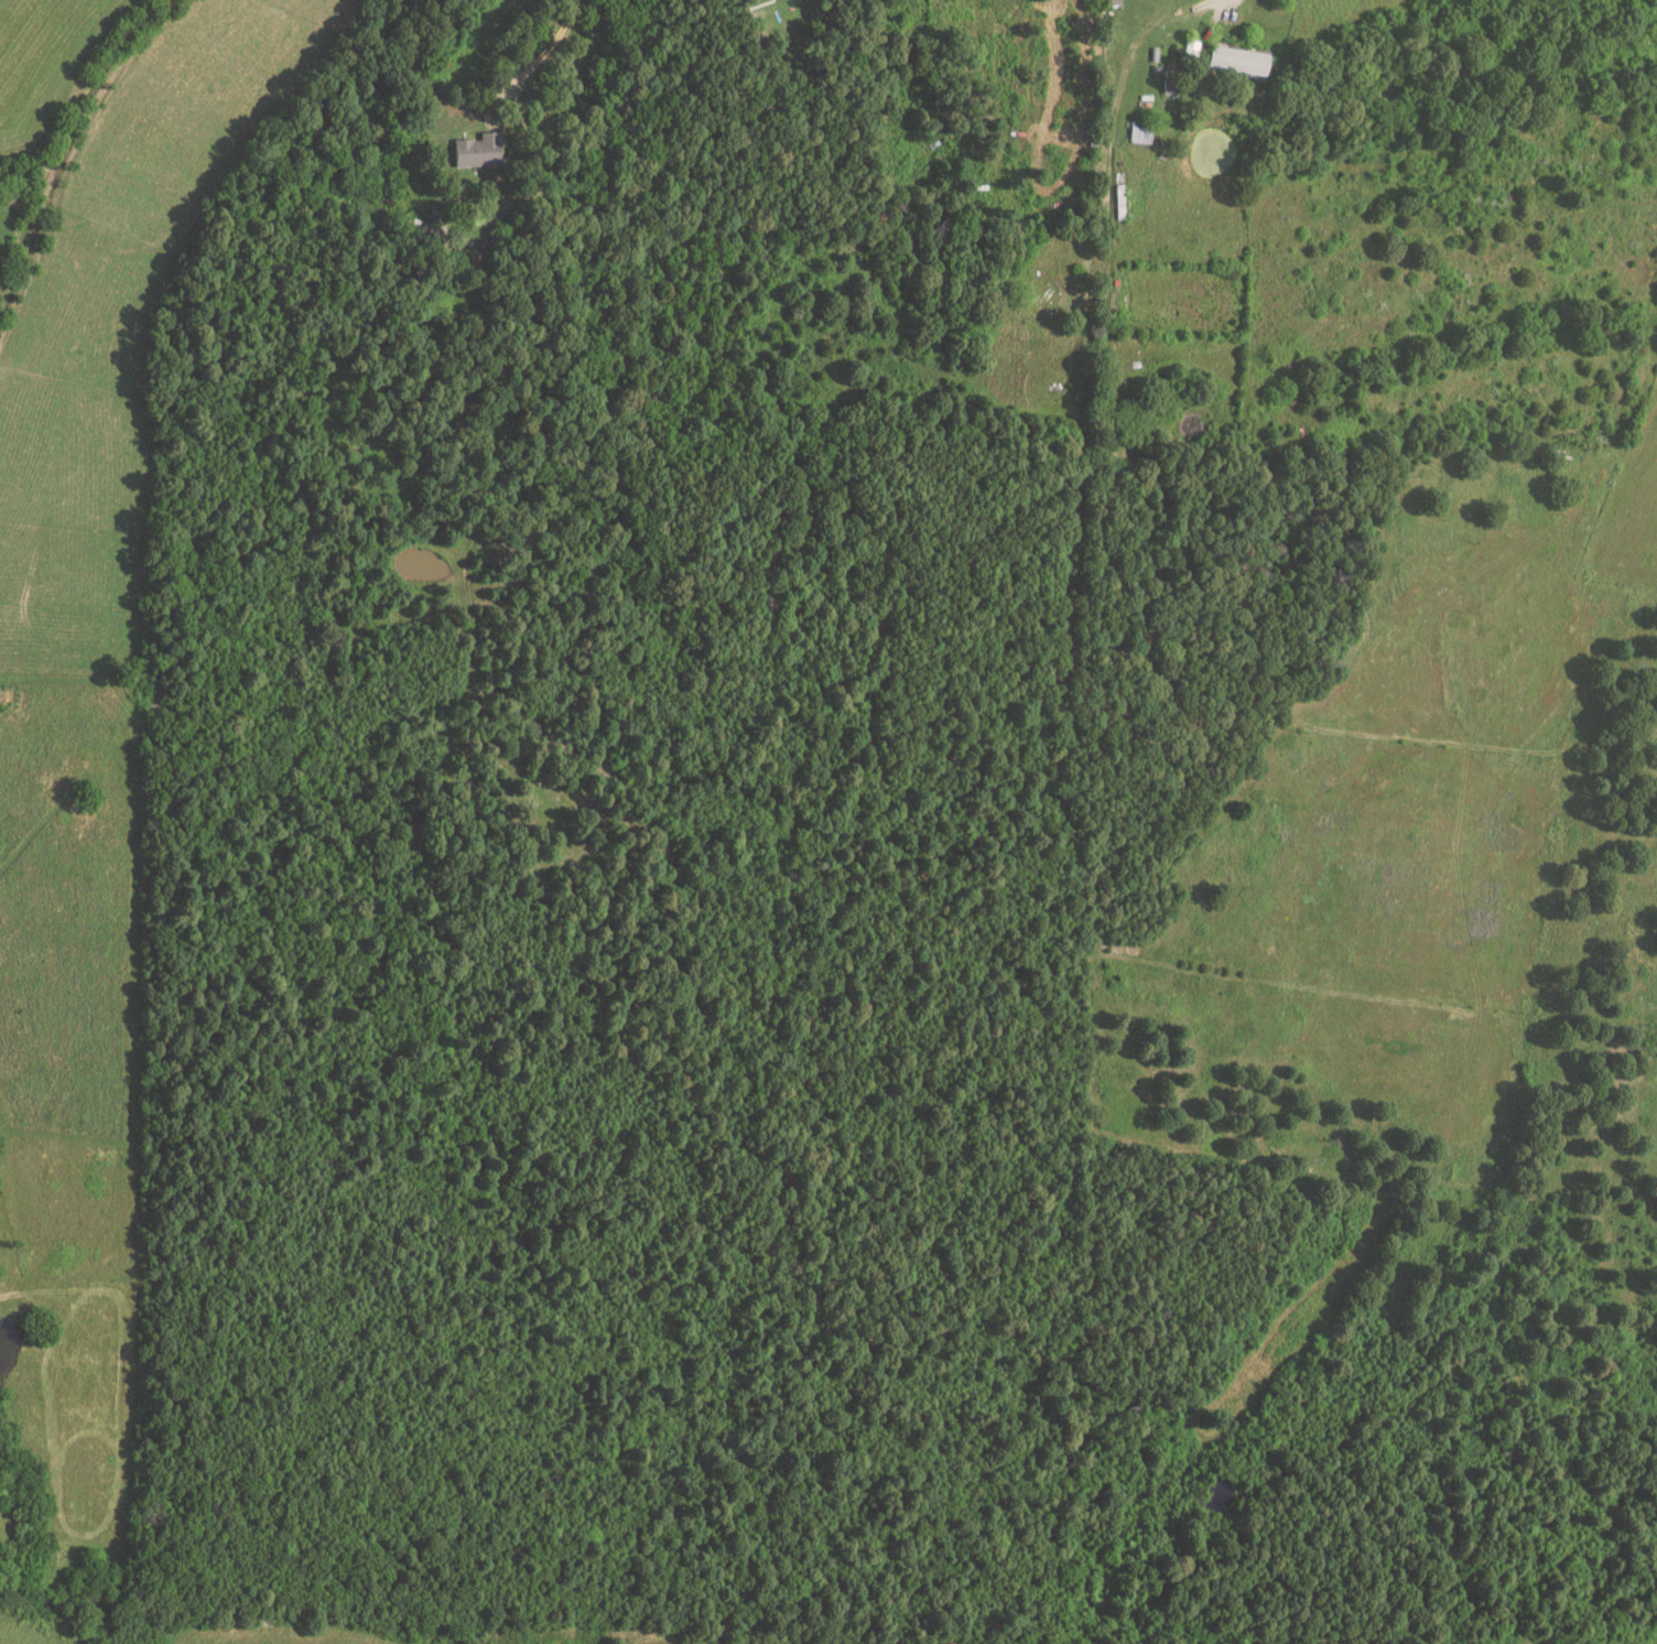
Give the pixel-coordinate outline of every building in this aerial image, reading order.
[(1265,77),(1268,54),(1211,47),(1208,69),(1265,77)] [(1150,144),(1151,122),(1130,121),(1130,143),(1150,144)] [(456,165),(500,164),(499,130),(480,131),(480,138),(455,138),(456,165)]
